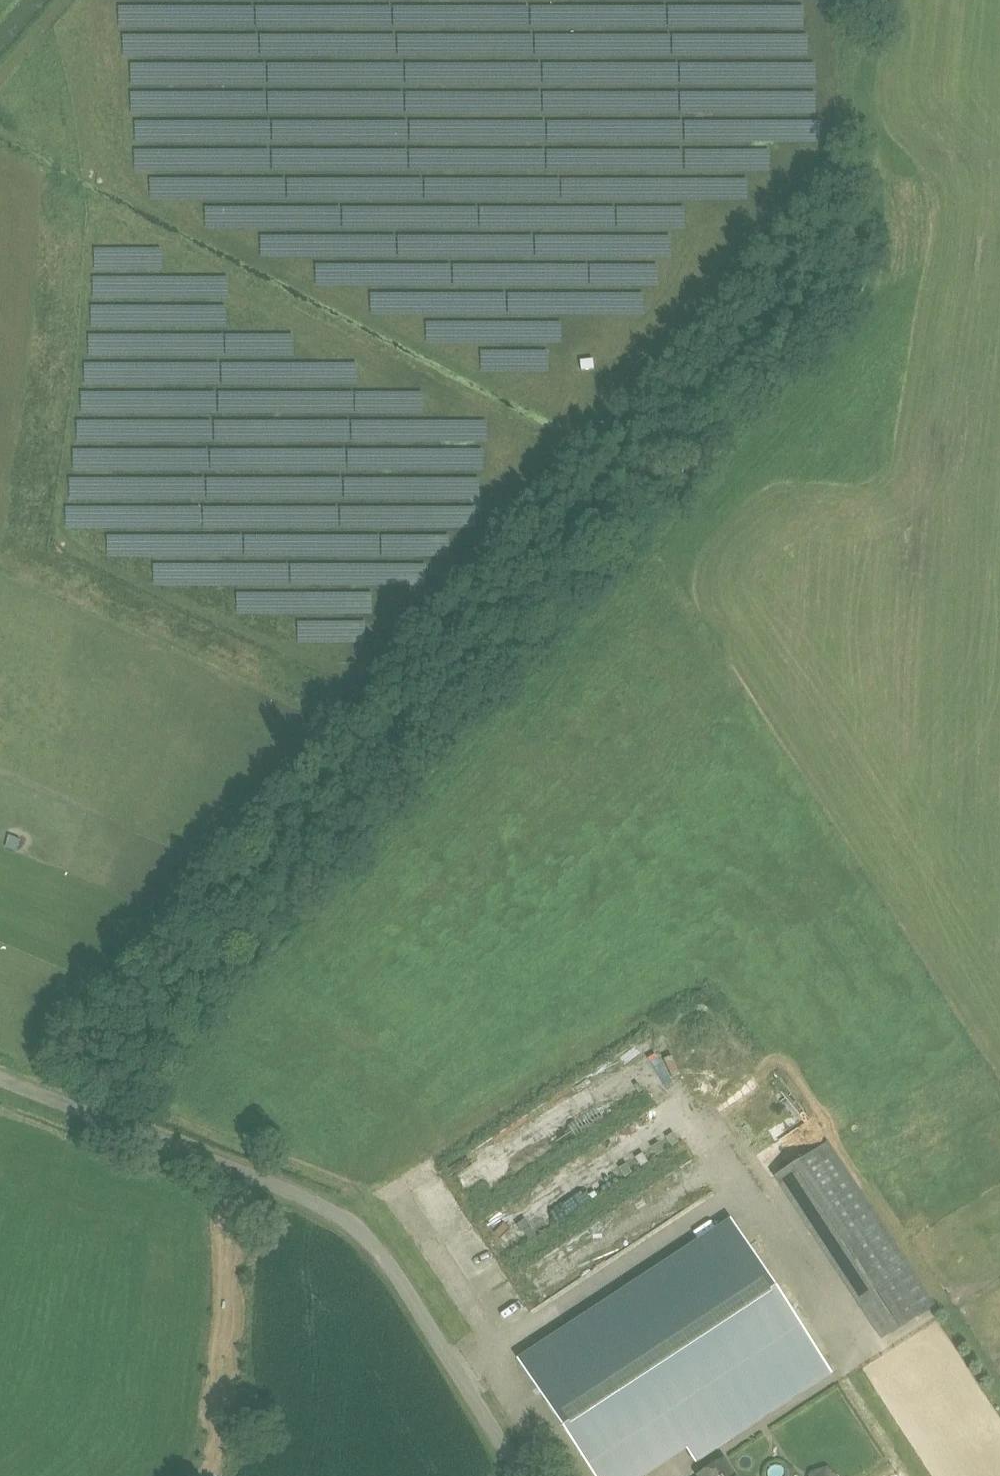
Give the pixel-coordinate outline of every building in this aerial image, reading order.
[(706,1431),(717,1449),(832,1372),(733,1222),(521,1363),(596,1475),(639,1475),(706,1431)] [(619,1259),(627,1256),(619,1237),(611,1240),(619,1259)] [(876,1262),(873,1245),(836,1250),(839,1267),(876,1262)] [(929,1323),(928,1273),(858,1273),(858,1305),(880,1305),(880,1323),(929,1323)] [(543,1279),(508,1293),(518,1319),(554,1306),(543,1279)] [(700,1475),(736,1475),(725,1458),(699,1474),(700,1475)]
